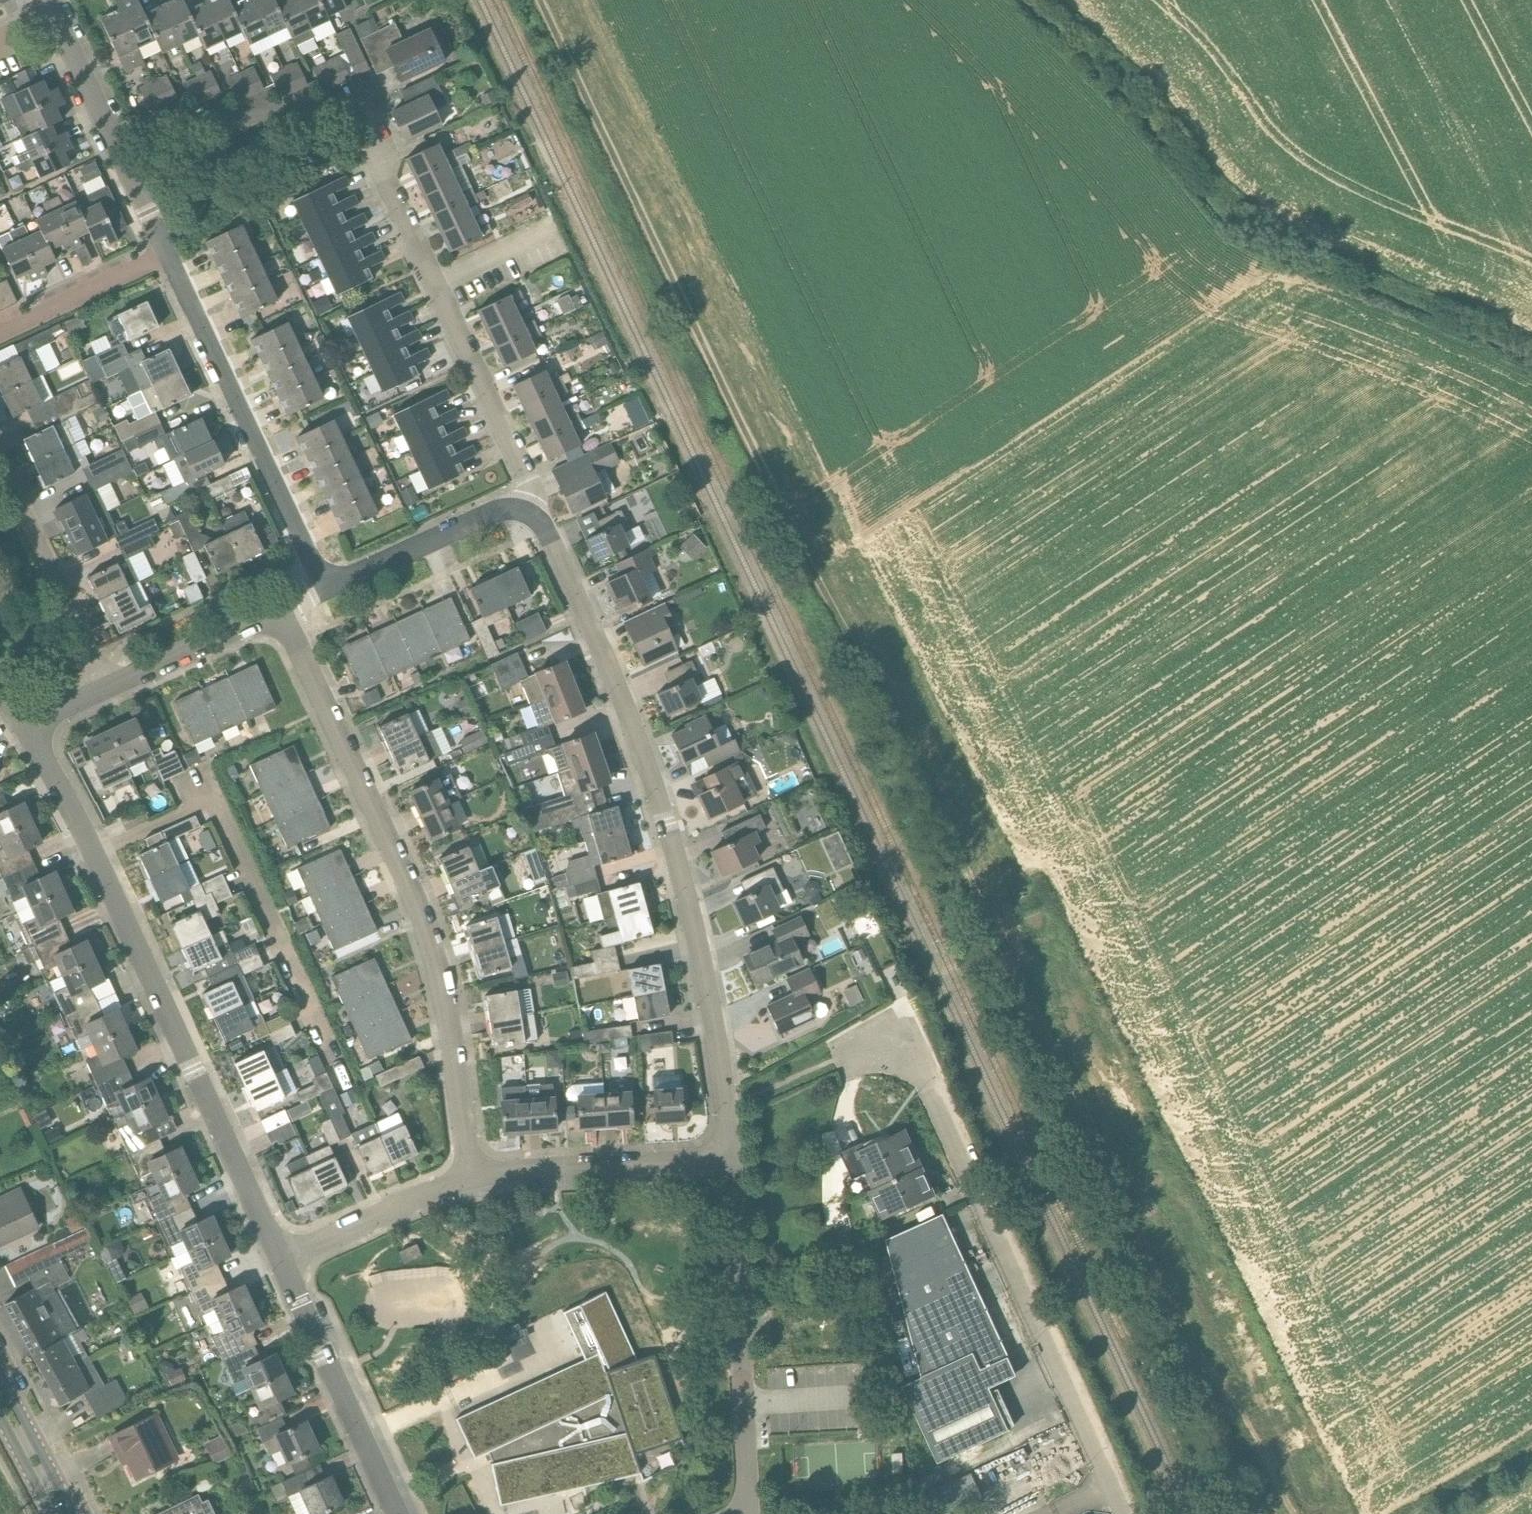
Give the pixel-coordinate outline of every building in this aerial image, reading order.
[(155,38),(137,0),(114,0),(119,10),(118,10),(143,63),(136,47),(155,38)] [(163,6),(144,14),(138,0),(137,0),(155,38),(162,52),(180,43),(163,6)] [(198,34),(183,0),(174,0),(163,6),(180,43),(198,34)] [(206,2),(188,10),(183,0),(198,34),(199,34),(205,48),(223,39),(206,2)] [(242,30),(228,0),(209,0),(206,2),(223,39),(242,30)] [(250,0),(244,0),(231,6),(228,0),(242,30),(249,45),(267,36),(250,0)] [(274,0),(250,0),(267,36),(286,27),(295,46),(274,0)] [(314,37),(310,29),(296,0),(274,0),(295,46),(314,37)] [(329,21),(319,0),(296,0),(310,29),(329,21)] [(346,8),(342,0),(319,0),(329,21),(327,17),(346,8)] [(125,71),(143,63),(118,10),(100,19),(125,71)] [(394,24),(361,40),(374,67),(390,59),(401,82),(444,61),(437,45),(429,49),(422,33),(403,42),(394,24)] [(369,69),(359,47),(350,28),(336,35),(345,53),(355,76),(369,69)] [(350,78),(355,76),(345,53),(339,56),(339,57),(326,63),(337,84),(350,78)] [(326,62),(323,56),(314,60),(317,66),(326,62)] [(192,66),(197,77),(205,73),(200,62),(192,66)] [(284,69),(294,91),(307,85),(297,63),(284,69)] [(323,91),(337,84),(326,63),(312,69),(323,91)] [(239,73),(250,96),(264,89),(253,66),(239,73)] [(39,82),(32,67),(17,74),(20,79),(15,81),(20,91),(0,100),(10,120),(11,119),(60,96),(57,88),(48,92),(42,80),(39,82)] [(280,98),(294,91),(284,69),(270,76),(280,98)] [(197,77),(207,100),(221,93),(210,70),(205,73),(197,77)] [(237,102),(250,96),(239,73),(226,79),(237,102)] [(141,80),(144,86),(153,82),(150,76),(141,80)] [(153,82),(163,104),(177,98),(167,76),(153,82)] [(194,106),(207,100),(197,77),(184,84),(194,106)] [(446,104),(434,77),(401,92),(407,105),(391,113),(405,142),(441,126),(434,110),(446,104)] [(150,110),(163,104),(153,82),(144,86),(139,88),(150,110)] [(497,101),(493,92),(481,98),(485,106),(497,101)] [(50,125),(51,126),(61,121),(56,109),(64,105),(60,96),(11,119),(15,127),(16,126),(21,138),(50,125)] [(56,136),(51,126),(50,125),(21,138),(20,138),(26,150),(16,155),(19,163),(68,140),(64,132),(56,136)] [(34,166),(39,179),(69,165),(64,153),(72,149),(68,140),(19,163),(23,171),(34,166)] [(472,151),(470,147),(469,143),(443,155),(437,144),(406,159),(414,178),(465,154),(472,151)] [(474,172),(465,154),(414,178),(423,196),(474,172)] [(100,174),(95,163),(81,169),(86,181),(100,174)] [(3,173),(8,182),(13,179),(9,170),(3,173)] [(432,215),(484,190),(485,189),(482,181),(479,183),(474,172),(423,196),(432,215)] [(301,220),(336,203),(332,194),(349,186),(345,176),(292,201),(301,220)] [(118,241),(105,213),(118,207),(108,186),(87,195),(93,207),(81,212),(80,212),(89,231),(89,232),(93,242),(105,237),(109,245),(118,241)] [(473,219),(467,208),(467,207),(487,198),(484,190),(432,215),(441,234),(473,219)] [(529,193),(512,201),(516,209),(532,201),(529,193)] [(310,238),(345,222),(341,213),(358,205),(354,195),(336,203),(301,220),(310,238)] [(80,212),(81,212),(76,202),(64,207),(59,196),(50,199),(74,249),(82,245),(78,237),(89,232),(89,231),(80,212)] [(65,253),(74,249),(50,199),(43,203),(48,214),(35,220),(40,232),(41,231),(51,249),(61,244),(65,253)] [(319,257),(354,240),(350,231),(367,223),(362,214),(345,222),(310,238),(319,257)] [(489,224),(477,229),(473,219),(441,234),(450,252),(481,237),(493,232),(489,224)] [(41,231),(40,232),(30,236),(25,225),(16,229),(39,278),(48,274),(44,266),(56,260),(51,249),(41,231)] [(214,261),(250,244),(241,225),(205,242),(214,261)] [(39,278),(16,229),(8,232),(0,236),(0,246),(2,250),(15,279),(27,273),(31,282),(39,278)] [(328,277),(380,252),(380,251),(363,259),(359,250),(376,242),(371,232),(354,240),(319,257),(328,277)] [(223,280),(259,263),(250,244),(214,261),(223,280)] [(328,277),(337,295),(372,278),(368,269),(385,261),(380,252),(328,277)] [(232,299),(268,282),(259,263),(223,280),(232,299)] [(9,285),(6,280),(0,283),(0,295),(6,308),(17,303),(9,285)] [(268,282),(232,299),(241,318),(277,301),(268,282)] [(518,314),(513,304),(523,298),(520,290),(509,296),(477,311),(486,329),(518,314)] [(356,336),(391,319),(387,310),(404,302),(400,292),(347,317),(356,336)] [(568,295),(557,300),(564,315),(582,306),(581,305),(578,298),(577,296),(570,299),(568,295)] [(326,309),(322,299),(313,303),(318,313),(326,309)] [(128,340),(128,341),(158,327),(147,301),(106,320),(115,339),(108,342),(111,347),(95,355),(82,361),(87,372),(101,367),(128,354),(123,343),(128,340)] [(365,355),(400,337),(396,329),(413,321),(408,311),(391,319),(356,336),(365,355)] [(534,320),(523,325),(518,314),(486,329),(495,348),(538,328),(534,320)] [(85,327),(80,316),(64,323),(69,335),(85,327)] [(260,358),(296,341),(287,323),(251,339),(260,358)] [(54,340),(64,335),(59,324),(14,346),(19,357),(0,366),(0,391),(1,394),(31,380),(47,372),(41,359),(36,349),(41,347),(54,341),(54,340)] [(504,367),(535,352),(530,341),(541,336),(538,328),(495,348),(504,367)] [(374,374),(409,356),(405,347),(422,339),(417,329),(400,337),(365,355),(374,374)] [(603,332),(591,338),(596,348),(608,342),(603,332)] [(64,335),(62,336),(74,360),(78,358),(67,334),(64,335)] [(321,350),(328,347),(322,334),(314,338),(321,350)] [(269,377),(305,360),(296,341),(260,358),(269,377)] [(374,374),(382,392),(418,376),(414,366),(431,358),(426,348),(409,356),(374,374)] [(141,391),(180,372),(169,349),(145,360),(140,349),(128,354),(101,367),(87,372),(90,380),(92,383),(106,377),(107,378),(130,368),(141,391)] [(278,396),(314,379),(305,360),(269,377),(278,396)] [(604,368),(609,378),(622,371),(617,361),(605,367),(604,368)] [(521,404),(564,384),(560,377),(550,382),(544,371),(512,386),(521,404)] [(155,412),(162,409),(191,396),(180,372),(141,391),(151,413),(129,424),(127,420),(114,426),(121,442),(160,423),(155,412)] [(287,415),(323,398),(314,379),(278,396),(287,415)] [(13,418),(42,404),(31,380),(1,394),(13,418)] [(75,387),(81,399),(96,392),(92,383),(90,380),(75,387)] [(530,423),(561,408),(556,398),(568,392),(564,384),(521,404),(530,423)] [(637,391),(634,384),(628,387),(631,394),(637,391)] [(54,412),(81,399),(75,387),(48,400),(54,412)] [(401,433),(437,416),(433,408),(450,399),(445,390),(393,415),(401,433)] [(34,463),(75,443),(68,428),(64,420),(67,419),(86,410),(88,414),(103,407),(96,392),(81,399),(54,412),(59,423),(23,439),(34,463)] [(623,405),(629,418),(644,410),(638,397),(623,405)] [(110,422),(103,408),(96,412),(102,426),(110,422)] [(410,452),(446,435),(442,426),(459,418),(454,408),(437,416),(401,433),(410,452)] [(539,442),(581,422),(577,413),(566,418),(561,408),(530,423),(539,442)] [(377,427),(372,415),(365,418),(371,430),(377,427)] [(170,461),(212,441),(201,418),(165,434),(160,423),(121,442),(122,441),(128,452),(154,440),(158,450),(163,447),(170,461)] [(306,456),(342,439),(333,420),(297,437),(306,456)] [(548,460),(579,446),(574,435),(585,429),(581,422),(539,442),(548,460)] [(419,471),(455,454),(451,445),(468,437),(463,427),(446,435),(410,452),(419,471)] [(315,475),(351,458),(342,439),(306,456),(315,475)] [(170,502),(192,492),(187,481),(223,464),(212,441),(170,461),(173,459),(184,482),(160,492),(165,503),(165,504),(170,502)] [(605,469),(606,470),(620,463),(611,442),(567,463),(572,474),(557,481),(573,513),(605,498),(594,474),(599,472),(598,471),(605,469)] [(87,479),(127,460),(122,449),(89,464),(90,465),(85,467),(75,443),(34,463),(45,486),(82,469),(87,479)] [(455,454),(419,471),(428,490),(464,473),(460,463),(477,455),(472,445),(455,454)] [(579,446),(564,453),(568,462),(583,455),(579,446)] [(324,493),(360,477),(351,458),(315,475),(324,493)] [(66,532),(108,512),(101,497),(101,489),(100,487),(133,472),(127,460),(87,479),(93,491),(55,508),(66,532)] [(133,469),(137,477),(149,471),(145,463),(133,469)] [(245,468),(228,477),(233,487),(250,479),(245,468)] [(211,498),(233,487),(228,477),(227,477),(210,485),(210,484),(205,486),(211,498)] [(333,512),(368,495),(360,477),(324,493),(333,512)] [(412,486),(400,492),(407,507),(419,501),(412,486)] [(368,495),(333,512),(342,531),(377,514),(368,495)] [(203,545),(199,533),(188,510),(177,516),(176,516),(178,520),(185,535),(186,535),(193,552),(194,552),(205,547),(217,573),(240,562),(226,534),(203,545)] [(595,562),(629,546),(623,533),(630,530),(621,510),(597,521),(602,532),(585,540),(595,562)] [(226,534),(240,562),(264,551),(244,511),(221,522),(227,534),(226,534)] [(153,518),(128,530),(124,520),(114,525),(108,512),(66,532),(77,555),(115,538),(119,548),(159,529),(153,518)] [(176,539),(185,535),(178,520),(169,524),(176,539)] [(128,586),(139,581),(128,558),(151,547),(146,536),(159,530),(159,529),(119,548),(125,560),(88,577),(99,600),(128,586)] [(693,534),(679,547),(693,561),(707,548),(693,534)] [(620,614),(650,600),(640,578),(655,571),(645,550),(616,564),(622,576),(606,584),(620,614)] [(206,579),(194,552),(193,552),(182,557),(184,562),(193,581),(195,584),(206,579)] [(193,581),(184,562),(179,564),(188,583),(193,581)] [(493,578),(507,607),(530,596),(517,567),(493,578)] [(510,615),(507,607),(493,578),(469,589),(483,617),(472,622),(488,658),(499,653),(487,626),(510,615)] [(99,600),(110,624),(113,622),(119,633),(155,616),(150,604),(139,609),(128,586),(99,600)] [(423,610),(443,653),(470,640),(451,598),(423,610)] [(644,665),(677,650),(666,626),(672,623),(663,603),(638,615),(643,626),(632,631),(637,642),(634,643),(644,665)] [(416,665),(443,653),(423,610),(396,622),(416,665)] [(520,631),(542,621),(538,613),(516,623),(520,631)] [(525,642),(528,640),(547,632),(542,621),(520,631),(525,642)] [(388,678),(416,665),(396,622),(369,635),(388,678)] [(362,690),(388,678),(369,635),(342,647),(362,690)] [(699,648),(703,657),(716,652),(712,643),(699,648)] [(528,677),(523,666),(517,652),(490,664),(501,690),(519,682),(522,688),(523,687),(529,704),(574,686),(564,662),(528,677)] [(667,716),(701,700),(695,687),(702,684),(691,661),(668,671),(674,686),(657,694),(667,716)] [(229,677),(249,720),(276,707),(256,664),(229,677)] [(423,681),(419,671),(410,674),(415,684),(423,681)] [(221,732),(249,720),(229,677),(202,689),(221,732)] [(547,725),(555,722),(584,710),(574,686),(529,704),(538,727),(519,734),(523,745),(524,746),(551,735),(547,725)] [(194,745),(221,732),(202,689),(174,702),(194,745)] [(380,701),(375,689),(363,694),(368,706),(380,701)] [(723,700),(720,693),(702,702),(705,708),(723,700)] [(474,711),(468,698),(456,703),(462,716),(474,711)] [(418,737),(407,714),(378,727),(389,750),(418,737)] [(733,756),(741,752),(735,739),(720,746),(706,716),(684,726),(686,729),(671,735),(684,764),(703,756),(708,767),(733,756)] [(787,727),(786,716),(772,717),(773,728),(787,727)] [(151,774),(157,771),(149,752),(134,720),(110,731),(127,769),(128,768),(145,760),(151,774)] [(261,736),(272,731),(267,721),(256,726),(261,736)] [(400,774),(429,761),(451,751),(440,727),(418,737),(389,750),(400,774)] [(489,742),(483,730),(459,741),(465,753),(489,742)] [(132,777),(128,768),(127,769),(110,731),(87,742),(99,768),(95,769),(101,781),(100,782),(103,789),(132,777)] [(557,773),(601,757),(592,733),(556,746),(551,735),(524,746),(528,758),(546,751),(547,754),(553,758),(558,772),(557,773)] [(523,745),(519,734),(512,737),(503,740),(507,751),(523,745)] [(68,751),(73,760),(83,755),(79,746),(69,751),(68,751)] [(262,793),(306,773),(293,746),(250,765),(262,793)] [(149,752),(157,771),(163,782),(164,781),(173,777),(163,755),(160,747),(149,752)] [(173,777),(185,772),(174,750),(163,755),(173,777)] [(758,794),(743,763),(751,759),(747,750),(741,752),(733,756),(736,763),(703,779),(703,780),(711,776),(716,787),(698,796),(709,818),(758,794)] [(197,763),(192,751),(182,755),(188,767),(197,763)] [(584,803),(580,792),(610,782),(601,757),(557,773),(564,796),(521,809),(525,822),(548,815),(584,803)] [(239,776),(235,767),(227,770),(231,780),(239,776)] [(275,820),(318,800),(306,773),(262,793),(275,820)] [(419,816),(448,803),(461,797),(450,773),(409,793),(419,816)] [(31,823),(22,803),(8,809),(2,794),(0,795),(0,837),(31,823)] [(275,820),(287,847),(330,828),(318,800),(275,820)] [(430,840),(459,827),(448,803),(419,816),(430,840)] [(617,806),(587,814),(584,803),(548,815),(551,826),(571,820),(573,829),(580,827),(584,842),(584,841),(585,843),(624,831),(617,806)] [(722,876),(758,859),(752,846),(759,842),(755,833),(766,828),(759,814),(721,832),(722,833),(729,830),(732,837),(727,839),(729,844),(711,852),(722,876)] [(178,865),(167,842),(200,827),(195,816),(145,839),(150,850),(138,855),(149,879),(178,865)] [(33,864),(26,849),(40,843),(31,823),(0,837),(0,838),(5,848),(0,850),(0,874),(2,878),(33,864)] [(602,863),(602,864),(631,855),(624,831),(585,843),(588,855),(568,861),(565,873),(553,876),(557,889),(565,887),(573,885),(597,879),(593,866),(602,863)] [(820,839),(835,871),(852,864),(838,832),(820,839)] [(217,847),(212,838),(202,843),(206,852),(217,847)] [(449,883),(478,870),(468,846),(439,859),(449,883)] [(309,896),(352,877),(340,849),(297,869),(309,896)] [(544,878),(534,851),(525,854),(534,882),(544,878)] [(193,900),(227,885),(222,874),(200,884),(190,860),(178,865),(149,879),(160,902),(188,890),(193,900)] [(31,906),(63,892),(54,872),(40,878),(33,864),(2,878),(13,902),(27,896),(31,906)] [(505,901),(499,886),(491,865),(478,870),(449,883),(459,907),(487,895),(492,906),(505,901)] [(744,925),(762,917),(790,904),(773,867),(740,882),(741,883),(747,880),(753,894),(734,903),(744,925)] [(322,923),(365,904),(352,877),(309,896),(322,923)] [(597,879),(573,885),(577,896),(600,889),(597,879)] [(615,916),(646,908),(639,883),(596,894),(603,919),(615,916)] [(210,935),(204,921),(220,914),(216,904),(232,896),(227,885),(193,900),(198,912),(170,924),(181,948),(210,935)] [(577,896),(573,885),(565,887),(568,898),(577,896)] [(834,895),(838,903),(852,897),(849,889),(834,895)] [(298,902),(293,890),(284,893),(289,905),(290,906),(298,902)] [(33,947),(64,933),(58,918),(72,912),(63,892),(31,906),(36,916),(22,923),(33,947)] [(810,899),(812,904),(822,899),(820,894),(815,897),(810,899)] [(828,926),(842,922),(835,901),(821,906),(828,926)] [(322,923),(334,951),(377,931),(365,904),(322,923)] [(623,943),(623,941),(652,933),(646,908),(615,916),(603,919),(605,919),(609,931),(598,934),(602,948),(591,951),(593,962),(617,957),(614,945),(623,943)] [(314,927),(309,916),(294,923),(299,934),(314,927)] [(756,983),(786,970),(787,972),(804,965),(794,943),(810,936),(800,916),(771,930),(776,941),(773,942),(774,944),(745,958),(756,983)] [(516,937),(503,941),(496,917),(466,926),(473,951),(516,938),(516,937)] [(306,934),(311,945),(321,941),(316,930),(306,934)] [(63,975),(94,961),(85,941),(71,947),(64,933),(33,947),(45,971),(58,965),(63,975)] [(255,938),(258,943),(265,940),(263,934),(255,938)] [(208,978),(212,976),(259,954),(254,944),(232,953),(227,943),(216,948),(210,935),(181,948),(192,972),(203,967),(208,978)] [(511,967),(508,958),(521,955),(516,938),(473,951),(481,976),(511,967)] [(866,960),(862,949),(852,954),(857,964),(866,960)] [(231,980),(264,965),(259,954),(212,976),(217,987),(202,994),(213,1018),(242,1004),(231,980)] [(617,957),(593,962),(570,967),(572,979),(620,969),(617,957)] [(344,1005),(387,985),(374,958),(331,977),(344,1005)] [(65,1016),(96,1001),(89,987),(103,981),(94,961),(63,975),(67,985),(54,991),(65,1016)] [(633,996),(664,990),(659,964),(628,970),(633,996)] [(793,994),(767,1006),(780,1033),(814,1017),(806,999),(820,993),(809,969),(787,979),(793,994)] [(569,984),(567,971),(552,974),(554,987),(569,984)] [(356,1032),(399,1013),(387,985),(344,1005),(356,1032)] [(489,1021),(533,1013),(529,989),(516,991),(516,990),(485,995),(489,1021)] [(633,996),(638,1021),(669,1015),(664,990),(633,996)] [(94,1044),(125,1029),(116,1010),(102,1016),(96,1001),(65,1016),(76,1040),(89,1034),(94,1044)] [(260,1013),(249,1019),(242,1004),(213,1018),(224,1042),(252,1029),(257,1039),(291,1024),(286,1013),(265,1023),(260,1013)] [(356,1032),(369,1059),(411,1040),(399,1013),(356,1032)] [(525,1042),(524,1042),(537,1039),(533,1013),(489,1021),(493,1047),(525,1042)] [(291,1024),(257,1039),(257,1040),(269,1034),(274,1045),(296,1035),(291,1024)] [(630,1025),(606,1028),(608,1040),(632,1037),(630,1025)] [(344,1028),(347,1036),(353,1034),(350,1026),(344,1028)] [(608,1040),(606,1028),(583,1032),(584,1044),(608,1040)] [(96,1085),(127,1070),(121,1056),(135,1049),(125,1029),(94,1044),(99,1054),(85,1060),(96,1085)] [(567,1031),(568,1045),(582,1044),(580,1030),(567,1031)] [(650,1046),(653,1046),(673,1043),(671,1031),(638,1036),(641,1052),(650,1051),(650,1046)] [(352,1046),(354,1040),(352,1037),(345,1041),(349,1048),(352,1046)] [(229,1044),(232,1051),(243,1046),(240,1039),(229,1044)] [(600,1043),(602,1054),(612,1053),(611,1042),(600,1043)] [(245,1088),(274,1074),(263,1050),(234,1063),(245,1088)] [(307,1059),(315,1077),(326,1072),(318,1054),(307,1059)] [(380,1086),(405,1075),(424,1067),(419,1056),(375,1075),(380,1086)] [(372,1075),(383,1070),(379,1060),(368,1065),(368,1067),(360,1070),(363,1079),(364,1081),(373,1077),(372,1075)] [(125,1112),(157,1098),(148,1078),(134,1085),(127,1070),(96,1085),(107,1109),(121,1103),(125,1112)] [(320,1095),(334,1089),(326,1072),(315,1077),(311,1079),(314,1084),(296,1093),(301,1104),(319,1095),(320,1095)] [(256,1111),(285,1098),(274,1074),(245,1088),(256,1111)] [(606,1126),(604,1094),(603,1083),(572,1085),(568,1088),(565,1093),(566,1100),(578,1099),(580,1128),(606,1126)] [(556,1129),(553,1098),(552,1084),(544,1085),(545,1098),(527,1100),(529,1131),(556,1129)] [(21,1097),(15,1086),(8,1089),(13,1101),(21,1097)] [(324,1106),(339,1099),(334,1089),(320,1095),(324,1106)] [(682,1121),(680,1089),(653,1091),(656,1123),(682,1121)] [(357,1102),(352,1090),(341,1094),(347,1107),(357,1102)] [(604,1094),(606,1126),(632,1124),(630,1092),(604,1094)] [(128,1153),(159,1139),(152,1125),(166,1118),(157,1098),(125,1112),(130,1123),(116,1129),(128,1153)] [(351,1135),(351,1134),(341,1114),(345,1113),(339,1099),(324,1106),(330,1118),(340,1140),(351,1135)] [(503,1133),(529,1131),(527,1100),(501,1102),(503,1133)] [(34,1124),(25,1107),(19,1110),(28,1127),(34,1124)] [(287,1111),(292,1122),(301,1118),(296,1107),(287,1111)] [(558,1108),(559,1122),(566,1121),(565,1107),(558,1108)] [(565,1107),(566,1121),(575,1121),(574,1107),(565,1107)] [(266,1133),(290,1122),(285,1110),(260,1121),(266,1133)] [(417,1154),(404,1125),(398,1112),(375,1123),(393,1164),(417,1154)] [(329,1146),(340,1140),(330,1118),(319,1123),(329,1145),(329,1146)] [(271,1144),(277,1141),(295,1133),(290,1122),(266,1133),(271,1144)] [(369,1175),(393,1164),(375,1123),(351,1134),(351,1135),(369,1175)] [(59,1139),(54,1127),(44,1132),(49,1144),(59,1139)] [(875,1189),(923,1168),(905,1130),(870,1146),(856,1147),(842,1153),(853,1179),(868,1172),(875,1189)] [(277,1141),(278,1144),(282,1144),(297,1137),(295,1133),(277,1141)] [(188,1167),(179,1147),(166,1154),(159,1139),(128,1153),(139,1177),(152,1171),(157,1182),(188,1167)] [(348,1185),(329,1146),(329,1145),(305,1156),(324,1196),(348,1185)] [(300,1207),(324,1196),(305,1156),(301,1158),(298,1160),(294,1166),(293,1171),(285,1174),(300,1207)] [(159,1222),(190,1208),(184,1194),(198,1187),(188,1167),(157,1182),(162,1192),(148,1198),(159,1222)] [(871,1191),(884,1219),(935,1195),(923,1168),(875,1189),(871,1191)] [(38,1227),(20,1189),(0,1199),(0,1245),(38,1227)] [(296,1210),(292,1200),(285,1203),(289,1213),(296,1210)] [(189,1250),(220,1236),(211,1216),(197,1223),(190,1208),(159,1222),(171,1246),(184,1240),(189,1250)] [(65,1219),(71,1233),(85,1227),(79,1213),(65,1219)] [(930,1443),(1001,1410),(991,1388),(1009,1379),(1014,1367),(1010,1359),(1010,1357),(1002,1341),(1003,1341),(1003,1339),(1002,1339),(988,1309),(989,1309),(988,1307),(987,1308),(966,1262),(967,1262),(966,1260),(965,1261),(944,1214),(887,1240),(891,1254),(860,1263),(884,1353),(897,1350),(880,1285),(898,1281),(922,1377),(904,1385),(930,1443)] [(33,1355),(62,1339),(83,1328),(83,1327),(77,1330),(53,1287),(70,1278),(60,1258),(64,1256),(67,1264),(88,1256),(84,1244),(92,1239),(87,1227),(22,1257),(4,1266),(14,1285),(29,1277),(33,1285),(34,1288),(5,1304),(33,1355)] [(191,1291),(222,1277),(215,1262),(229,1256),(220,1236),(189,1250),(175,1256),(179,1267),(180,1267),(191,1291)] [(404,1262),(420,1254),(416,1245),(400,1253),(404,1262)] [(112,1260),(106,1247),(100,1250),(106,1263),(112,1260)] [(220,1319),(251,1305),(242,1285),(228,1291),(222,1277),(191,1291),(202,1314),(215,1308),(220,1319)] [(145,1311),(138,1294),(127,1299),(135,1316),(145,1311)] [(222,1359),(253,1345),(247,1331),(260,1325),(251,1305),(220,1319),(225,1329),(211,1335),(222,1359)] [(515,1363),(559,1343),(547,1316),(503,1336),(515,1363)] [(75,1364),(89,1357),(80,1342),(88,1338),(83,1328),(62,1339),(33,1355),(44,1376),(73,1361),(75,1364)] [(116,1343),(121,1351),(128,1347),(124,1339),(116,1343)] [(252,1387),(283,1373),(274,1354),(260,1360),(253,1345),(222,1359),(233,1383),(247,1377),(252,1387)] [(456,1419),(474,1458),(488,1452),(493,1463),(490,1464),(500,1506),(527,1500),(525,1492),(544,1487),(546,1495),(565,1491),(563,1483),(610,1473),(612,1480),(631,1476),(630,1468),(637,1466),(639,1474),(642,1482),(676,1466),(671,1452),(685,1446),(655,1355),(605,1373),(596,1377),(591,1366),(571,1375),(567,1368),(550,1376),(553,1383),(515,1401),(512,1393),(511,1394),(494,1401),(498,1409),(480,1417),(476,1410),(456,1419)] [(145,1359),(102,1382),(89,1357),(75,1364),(73,1361),(44,1376),(60,1405),(83,1393),(103,1429),(164,1396),(145,1359)] [(166,1374),(171,1386),(186,1380),(181,1367),(175,1370),(166,1374)] [(279,1417),(285,1415),(278,1400),(292,1393),(283,1373),(252,1387),(257,1397),(243,1404),(248,1416),(230,1424),(236,1436),(256,1427),(279,1417)] [(939,1463),(992,1439),(1010,1430),(1001,1410),(930,1443),(939,1463)] [(136,1478),(165,1464),(161,1457),(174,1451),(156,1415),(110,1438),(119,1456),(124,1454),(136,1478)] [(285,1431),(279,1417),(256,1427),(263,1442),(276,1436),(288,1463),(318,1450),(305,1421),(285,1431)] [(222,1435),(204,1443),(214,1464),(232,1456),(222,1435)] [(312,1513),(321,1513),(343,1504),(330,1476),(318,1481),(312,1468),(271,1487),(277,1502),(301,1491),(312,1513)] [(974,1469),(950,1478),(956,1495),(980,1486),(974,1469)] [(253,1487),(249,1478),(242,1482),(246,1490),(253,1487)] [(208,1499),(197,1504),(202,1513),(215,1513),(208,1499)] [(180,1503),(156,1513),(186,1513),(180,1503)]
